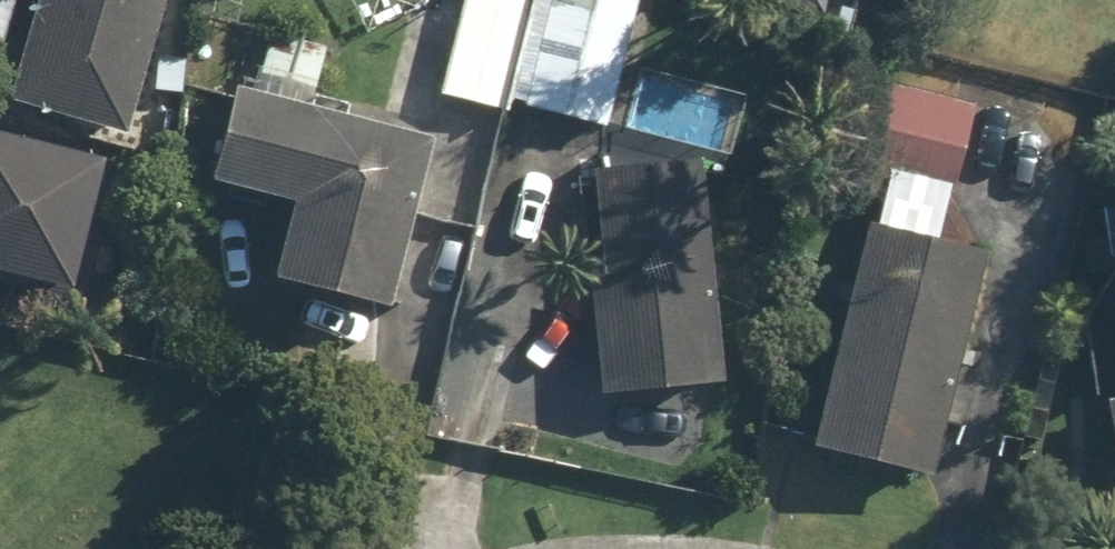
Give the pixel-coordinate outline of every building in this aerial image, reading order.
[(9,41),(19,0),(0,0),(0,39),(9,41)] [(12,98),(132,132),(169,0),(40,0),(12,98)] [(539,0),(468,0),(446,101),(514,116),(539,0)] [(514,116),(617,139),(647,0),(539,0),(514,116)] [(839,17),(843,0),(771,0),(839,17)] [(390,310),(433,137),(314,107),(327,54),(271,40),(257,98),(235,93),(214,178),(296,198),(275,281),(390,310)] [(975,100),(865,72),(830,210),(940,238),(975,100)] [(102,155),(0,133),(0,273),(74,289),(102,155)] [(709,155),(570,166),(594,462),(734,450),(709,155)] [(1106,207),(1114,265),(1114,206),(1106,207)] [(933,478),(986,249),(870,223),(817,452),(933,478)] [(1079,338),(1089,413),(1114,410),(1114,333),(1079,338)]
